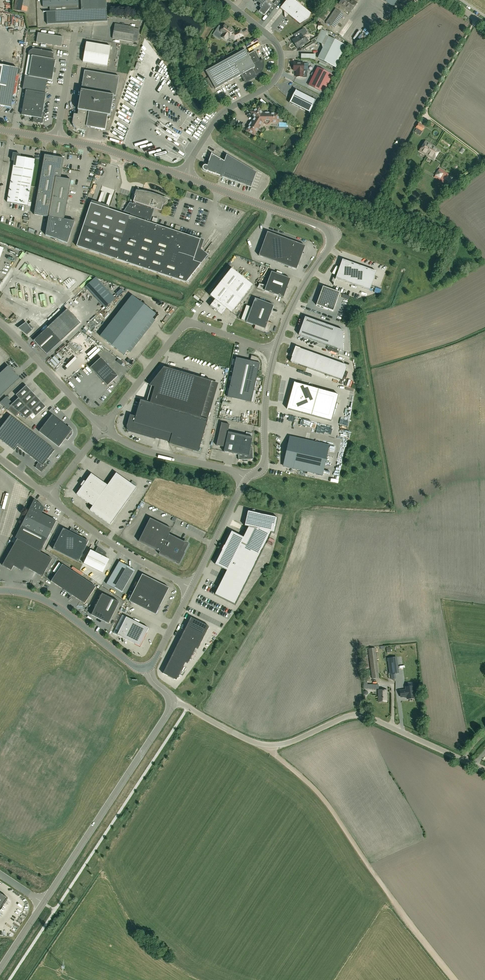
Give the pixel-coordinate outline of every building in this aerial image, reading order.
[(29,0),(15,0),(14,9),(27,12),(29,0)] [(107,9),(106,0),(81,0),(81,10),(46,12),(47,24),(107,21),(107,9)] [(271,7),(265,2),(267,0),(254,0),(254,2),(258,2),(261,4),(260,5),(260,7),(261,8),(259,11),(264,15),(271,7)] [(280,8),(284,12),(285,17),(286,18),(288,15),(300,24),(309,19),(311,14),(295,0),(287,0),(280,8)] [(339,4),(350,12),(353,8),(352,7),(353,5),(354,6),(357,3),(353,0),(342,0),(339,4)] [(342,13),(335,9),(326,23),(332,27),(342,13)] [(115,24),(113,39),(132,42),(135,27),(115,24)] [(220,25),(216,30),(220,33),(220,32),(224,34),(222,37),(226,40),(228,37),(229,38),(230,37),(235,40),(244,36),(241,30),(235,32),(234,31),(225,24),(223,28),(220,25)] [(300,35),(292,40),(298,49),(307,43),(309,41),(306,37),(304,38),(303,36),(307,34),(304,28),(298,32),(300,35)] [(38,33),(36,43),(61,47),(63,37),(38,33)] [(344,44),(330,38),(319,59),(333,66),(344,44)] [(86,42),(83,62),(107,66),(111,46),(86,42)] [(254,64),(260,61),(254,50),(248,53),(245,49),(206,71),(216,89),(241,75),(255,67),(254,64)] [(56,60),(32,56),(29,76),(47,80),(52,80),(56,60)] [(263,59),(260,61),(254,64),(255,67),(241,75),(245,83),(257,77),(258,76),(260,75),(261,74),(262,72),(263,71),(263,69),(264,67),(264,66),(264,64),(264,62),(264,61),(263,59)] [(304,71),(304,63),(294,63),(294,70),(297,70),(296,77),(303,77),(303,70),(304,71)] [(11,108),(18,68),(0,65),(0,106),(11,108)] [(318,67),(309,85),(321,91),(329,73),(318,67)] [(81,90),(114,96),(116,96),(119,76),(84,70),(81,90)] [(45,93),(47,80),(29,76),(26,76),(23,89),(26,90),(45,93)] [(45,93),(26,90),(22,115),(33,117),(33,122),(43,123),(45,113),(43,113),(46,93),(45,93)] [(110,116),(114,96),(81,90),(78,110),(82,111),(81,115),(88,116),(87,127),(105,130),(108,115),(110,116)] [(316,100),(296,90),(289,102),(309,112),(316,100)] [(259,108),(252,112),(255,118),(251,123),(252,123),(251,126),(250,126),(247,130),(254,134),(262,122),(265,122),(265,123),(266,124),(267,124),(268,124),(269,124),(269,123),(270,122),(278,122),(278,114),(268,114),(265,114),(262,114),(259,108)] [(81,115),(78,114),(74,114),(72,123),(76,129),(86,131),(87,127),(88,116),(81,115)] [(431,151),(434,146),(425,141),(419,151),(425,155),(429,149),(431,151)] [(440,150),(434,146),(431,151),(429,149),(425,155),(434,160),(440,150)] [(28,205),(36,159),(20,156),(21,154),(14,153),(12,160),(14,161),(7,202),(28,205)] [(219,175),(224,161),(212,154),(207,165),(206,165),(205,165),(204,165),(204,166),(203,166),(203,167),(203,168),(203,169),(204,170),(205,170),(219,175)] [(45,155),(34,214),(49,217),(53,197),(55,180),(60,181),(60,178),(61,178),(64,158),(45,155)] [(227,155),(224,161),(219,175),(251,187),(257,172),(227,155)] [(447,173),(440,168),(434,177),(441,182),(447,173)] [(260,185),(263,176),(256,174),(253,183),(260,185)] [(55,180),(53,197),(68,200),(71,180),(61,178),(60,178),(60,181),(55,180)] [(133,202),(135,202),(152,208),(161,211),(163,204),(167,200),(166,200),(163,198),(159,197),(156,196),(153,194),(150,194),(146,193),(142,192),(137,192),(136,196),(135,196),(133,202)] [(49,217),(46,235),(67,243),(75,221),(64,220),(68,200),(53,197),(49,217)] [(200,239),(149,222),(150,218),(149,218),(152,208),(135,202),(134,205),(130,203),(125,212),(131,214),(130,216),(129,216),(91,203),(84,224),(76,246),(186,282),(201,263),(193,261),(200,239)] [(258,240),(264,228),(260,226),(255,238),(258,240)] [(267,232),(259,256),(296,269),(305,246),(267,232)] [(342,259),(336,278),(369,290),(376,272),(342,259)] [(215,300),(210,306),(214,309),(214,310),(215,310),(217,312),(222,315),(226,309),(231,313),(253,285),(231,268),(210,296),(215,300)] [(271,272),(264,291),(283,298),(290,279),(271,272)] [(77,283),(72,276),(65,281),(70,288),(77,283)] [(101,286),(94,279),(87,285),(93,292),(101,286)] [(323,286),(316,305),(333,311),(340,292),(323,286)] [(132,296),(100,336),(124,355),(156,314),(132,296)] [(106,306),(114,300),(110,296),(103,303),(106,306)] [(255,298),(246,322),(255,325),(254,329),(255,328),(265,332),(265,333),(266,333),(268,333),(269,332),(270,331),(270,330),(272,324),(273,324),(272,323),(270,322),(269,322),(268,322),(274,305),(255,298)] [(343,351),(343,331),(305,317),(299,335),(343,351)] [(30,324),(24,329),(28,333),(34,328),(30,324)] [(48,327),(34,341),(46,354),(61,341),(48,327)] [(296,347),(290,362),(342,380),(346,369),(345,365),(296,347)] [(259,371),(260,365),(261,364),(260,363),(260,361),(259,360),(259,359),(258,358),(257,358),(256,357),(251,355),(251,356),(252,356),(251,361),(236,358),(227,397),(251,402),(258,370),(259,370),(259,371)] [(111,383),(118,376),(101,358),(90,368),(104,382),(107,386),(111,383)] [(8,366),(0,373),(0,397),(20,378),(8,366)] [(201,417),(211,381),(164,367),(149,385),(151,386),(164,390),(163,395),(167,396),(164,407),(147,402),(140,400),(137,411),(135,417),(130,415),(127,426),(127,427),(127,428),(128,430),(129,431),(130,432),(155,439),(160,440),(163,431),(172,434),(169,443),(174,444),(198,452),(208,419),(201,417)] [(294,382),(287,409),(331,421),(338,394),(294,382)] [(19,398),(10,406),(27,419),(33,413),(35,416),(45,407),(42,404),(43,403),(41,401),(40,401),(38,399),(38,398),(36,396),(35,396),(33,393),(31,391),(28,388),(26,386),(16,395),(19,398)] [(7,419),(0,429),(0,439),(7,445),(14,450),(17,446),(29,430),(10,415),(7,419)] [(68,427),(52,415),(39,431),(59,447),(65,439),(67,441),(68,441),(67,440),(71,435),(72,435),(72,434),(72,433),(73,432),(72,431),(72,430),(72,429),(69,426),(68,427)] [(44,463),(55,450),(35,434),(29,430),(17,446),(22,450),(39,463),(36,468),(41,472),(48,465),(44,463)] [(224,451),(238,455),(239,460),(244,460),(244,462),(247,461),(247,459),(253,459),(253,448),(250,447),(253,437),(228,432),(224,451)] [(322,475),(329,445),(290,437),(283,466),(322,475)] [(80,485),(82,486),(76,494),(93,506),(90,510),(110,525),(137,488),(116,473),(107,485),(91,474),(85,482),(84,481),(80,485)] [(52,530),(56,521),(42,513),(44,508),(34,500),(26,517),(21,525),(26,528),(19,540),(22,542),(29,529),(47,539),(52,530)] [(235,604),(272,531),(274,532),(277,517),(248,511),(244,526),(248,527),(255,529),(252,536),(245,532),(243,537),(232,532),(225,546),(224,545),(224,546),(224,547),(223,549),(222,549),(222,550),(217,561),(216,564),(215,564),(216,565),(227,570),(215,594),(235,604)] [(160,552),(159,554),(179,564),(185,553),(184,553),(181,551),(185,543),(185,542),(169,534),(171,529),(150,518),(139,541),(160,552)] [(70,532),(63,528),(53,549),(78,562),(89,541),(82,538),(83,537),(71,528),(70,532)] [(42,576),(52,559),(22,542),(19,540),(17,539),(2,565),(11,570),(14,566),(22,571),(25,567),(42,576)] [(105,557),(107,553),(98,547),(95,552),(91,550),(84,563),(103,573),(109,560),(105,557)] [(135,571),(119,562),(106,584),(122,593),(135,571)] [(62,565),(51,581),(85,604),(96,587),(62,565)] [(156,614),(160,605),(169,587),(142,574),(129,601),(156,614)] [(89,602),(96,595),(94,593),(87,600),(89,602)] [(91,615),(109,624),(119,602),(102,594),(91,615)] [(138,643),(147,625),(125,614),(116,632),(138,643)] [(191,617),(163,673),(176,680),(185,662),(188,663),(195,648),(198,649),(209,626),(191,617)] [(398,655),(398,647),(382,647),(383,655),(398,655)] [(368,649),(372,679),(379,678),(375,648),(368,649)] [(397,657),(388,658),(390,674),(399,673),(397,657)] [(414,698),(413,686),(406,687),(406,690),(400,691),(400,697),(407,696),(407,699),(414,698)]
